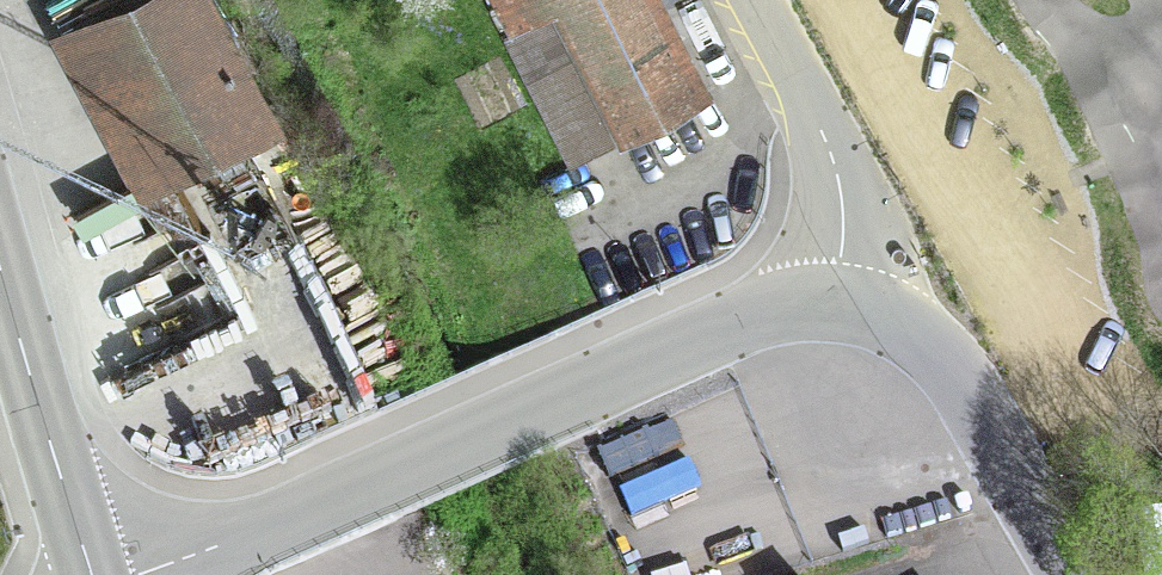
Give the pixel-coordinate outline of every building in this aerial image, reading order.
[(202,0),(142,0),(93,26),(168,166),(264,115),(202,0)] [(661,0),(498,0),(584,173),(715,109),(661,0)]
